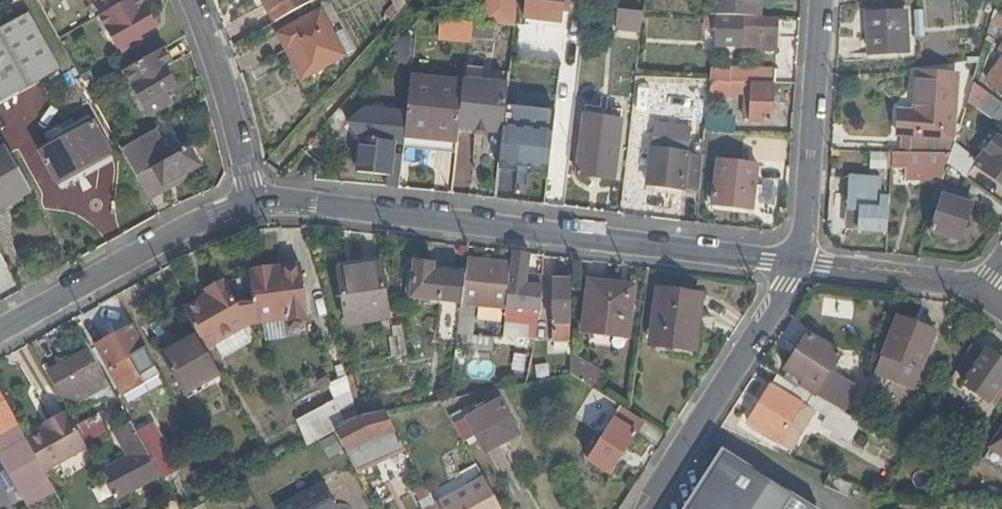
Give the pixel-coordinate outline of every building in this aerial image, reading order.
[(99,17),(101,16),(131,0),(102,0),(92,5),(99,17)] [(140,0),(131,0),(101,16),(119,49),(120,48),(122,52),(143,41),(141,36),(156,28),(140,0)] [(275,22),(315,1),(314,0),(268,0),(270,2),(265,5),(275,22)] [(401,14),(408,6),(405,0),(393,0),(401,14)] [(514,27),(517,2),(501,0),(489,0),(486,24),(514,27)] [(527,18),(560,23),(561,14),(567,14),(569,0),(529,0),(527,18)] [(761,0),(712,0),(711,15),(716,15),(760,17),(761,0)] [(642,29),(644,12),(618,11),(616,27),(642,29)] [(344,57),(343,56),(332,34),(320,12),(278,35),(303,80),(344,57)] [(59,71),(28,14),(0,30),(0,104),(59,71)] [(906,15),(868,17),(869,56),(907,54),(906,15)] [(777,21),(716,17),(714,46),(758,48),(758,44),(764,44),(765,39),(776,39),(777,21)] [(469,42),(471,23),(450,20),(448,39),(469,42)] [(332,34),(343,56),(354,50),(343,30),(332,34)] [(171,60),(162,44),(120,68),(129,84),(131,83),(149,116),(162,108),(166,109),(170,107),(171,104),(165,93),(176,87),(163,64),(171,60)] [(987,80),(1001,91),(1001,60),(987,80)] [(744,83),(775,84),(775,70),(731,68),(731,82),(744,83)] [(954,146),(960,125),(953,125),(957,74),(917,72),(915,113),(900,111),(898,135),(904,136),(904,152),(951,154),(954,146)] [(458,135),(463,88),(464,84),(410,78),(406,113),(404,132),(421,133),(421,138),(457,141),(458,135)] [(744,83),(731,82),(730,93),(749,94),(749,104),(747,104),(746,120),(752,120),(752,122),(771,122),(773,86),(744,85),(744,83)] [(969,103),(980,111),(991,96),(975,85),(969,103)] [(502,140),(507,93),(463,88),(458,135),(502,140)] [(404,132),(406,113),(363,108),(344,118),(360,150),(357,173),(387,177),(386,186),(398,188),(402,154),(391,153),(392,142),(403,143),(404,132)] [(578,176),(610,179),(616,124),(584,121),(578,176)] [(91,151),(96,160),(110,152),(94,122),(92,124),(104,145),(91,151)] [(92,124),(80,130),(91,151),(104,145),(92,124)] [(155,129),(150,132),(166,161),(171,158),(155,129)] [(91,151),(80,130),(39,153),(56,182),(96,160),(91,151)] [(150,132),(121,149),(146,195),(200,166),(190,148),(186,151),(184,148),(181,150),(182,153),(171,158),(166,161),(150,132)] [(978,165),(1001,184),(1001,140),(998,137),(978,165)] [(949,163),(968,177),(978,165),(954,146),(951,154),(949,163)] [(6,148),(0,151),(0,208),(30,192),(6,148)] [(687,168),(689,155),(652,149),(647,184),(684,189),(686,181),(692,182),(694,169),(687,168)] [(894,152),(874,151),(873,167),(890,168),(893,166),(894,152)] [(951,154),(904,152),(894,152),(893,166),(907,167),(937,169),(936,179),(944,179),(949,163),(951,154)] [(704,158),(704,156),(689,155),(687,168),(694,169),(692,182),(686,181),(684,189),(701,191),(701,189),(704,158)] [(719,159),(704,158),(701,189),(716,190),(719,159)] [(759,163),(719,159),(716,190),(715,204),(754,207),(759,163)] [(499,162),(496,192),(518,194),(521,164),(499,162)] [(943,181),(944,179),(936,179),(937,169),(907,167),(907,179),(943,181)] [(889,231),(891,198),(879,197),(880,177),(850,176),(848,207),(862,208),(860,229),(889,231)] [(939,193),(933,213),(938,215),(945,195),(939,193)] [(945,195),(938,215),(933,232),(951,238),(952,235),(961,237),(968,216),(970,216),(974,204),(945,195)] [(847,228),(860,229),(862,208),(848,207),(847,228)] [(510,265),(505,308),(539,312),(542,286),(512,282),(513,277),(523,279),(527,253),(512,251),(510,265)] [(462,304),(460,318),(473,319),(474,304),(505,308),(510,265),(467,259),(466,270),(465,277),(462,304)] [(410,298),(444,301),(462,304),(465,277),(438,274),(433,273),(434,266),(414,264),(410,298)] [(381,265),(338,271),(347,324),(389,318),(381,265)] [(439,266),(438,274),(465,277),(466,270),(439,266)] [(246,307),(239,309),(246,322),(309,313),(302,267),(242,275),(246,307)] [(552,342),(571,342),(571,278),(553,278),(553,294),(554,294),(554,322),(552,322),(552,342)] [(633,286),(589,280),(582,330),(627,336),(633,286)] [(205,349),(248,325),(246,322),(239,309),(223,282),(206,292),(209,297),(184,310),(197,336),(205,349)] [(699,314),(701,294),(659,289),(652,344),(689,349),(694,314),(699,314)] [(438,344),(457,346),(458,334),(460,318),(462,304),(444,301),(438,344)] [(460,318),(458,334),(471,336),(473,319),(460,318)] [(537,341),(540,320),(528,318),(525,340),(537,341)] [(920,370),(935,333),(898,319),(876,374),(898,383),(906,364),(920,370)] [(154,367),(131,325),(95,345),(122,395),(143,383),(138,375),(154,367)] [(205,349),(197,336),(162,355),(184,395),(219,376),(205,349)] [(800,389),(815,398),(840,357),(808,336),(786,371),(804,383),(800,389)] [(972,344),(956,371),(967,377),(985,352),(972,344)] [(967,377),(962,384),(994,406),(1001,395),(1001,360),(986,349),(985,352),(967,377)] [(86,350),(46,372),(66,408),(106,386),(86,350)] [(571,353),(570,375),(571,375),(596,391),(605,377),(571,353)] [(800,389),(776,376),(748,427),(779,444),(787,431),(793,434),(808,408),(855,433),(861,424),(855,420),(815,398),(800,389)] [(605,377),(596,391),(604,396),(608,399),(617,385),(605,377)] [(0,393),(0,455),(26,441),(26,440),(0,393)] [(612,475),(646,423),(630,413),(622,408),(608,399),(604,396),(586,425),(603,436),(588,460),(612,475)] [(335,432),(346,425),(332,400),(301,418),(295,422),(309,446),(335,432)] [(465,419),(454,425),(463,442),(476,435),(485,452),(519,434),(500,400),(480,411),(476,403),(461,412),(465,419)] [(405,452),(383,413),(367,417),(337,433),(349,454),(347,454),(359,476),(405,452)] [(86,450),(88,448),(70,416),(26,440),(26,441),(27,442),(44,473),(60,464),(86,450)] [(146,449),(131,422),(115,431),(129,456),(101,472),(117,500),(161,476),(146,449)] [(992,449),(1001,456),(1001,434),(992,449)] [(334,435),(307,450),(322,478),(338,469),(349,462),(334,435)] [(161,476),(163,481),(179,473),(161,441),(146,449),(161,476)] [(20,496),(48,480),(44,473),(27,442),(0,457),(0,459),(20,496)] [(91,457),(86,450),(60,464),(65,471),(91,457)] [(723,457),(689,508),(805,508),(723,457)] [(483,479),(478,468),(458,478),(465,488),(483,479)] [(854,486),(830,476),(824,487),(848,498),(854,486)] [(434,505),(436,508),(500,508),(483,479),(465,488),(434,505)] [(56,494),(48,480),(20,496),(28,508),(30,508),(56,494)] [(277,508),(338,508),(324,483),(277,508)]
